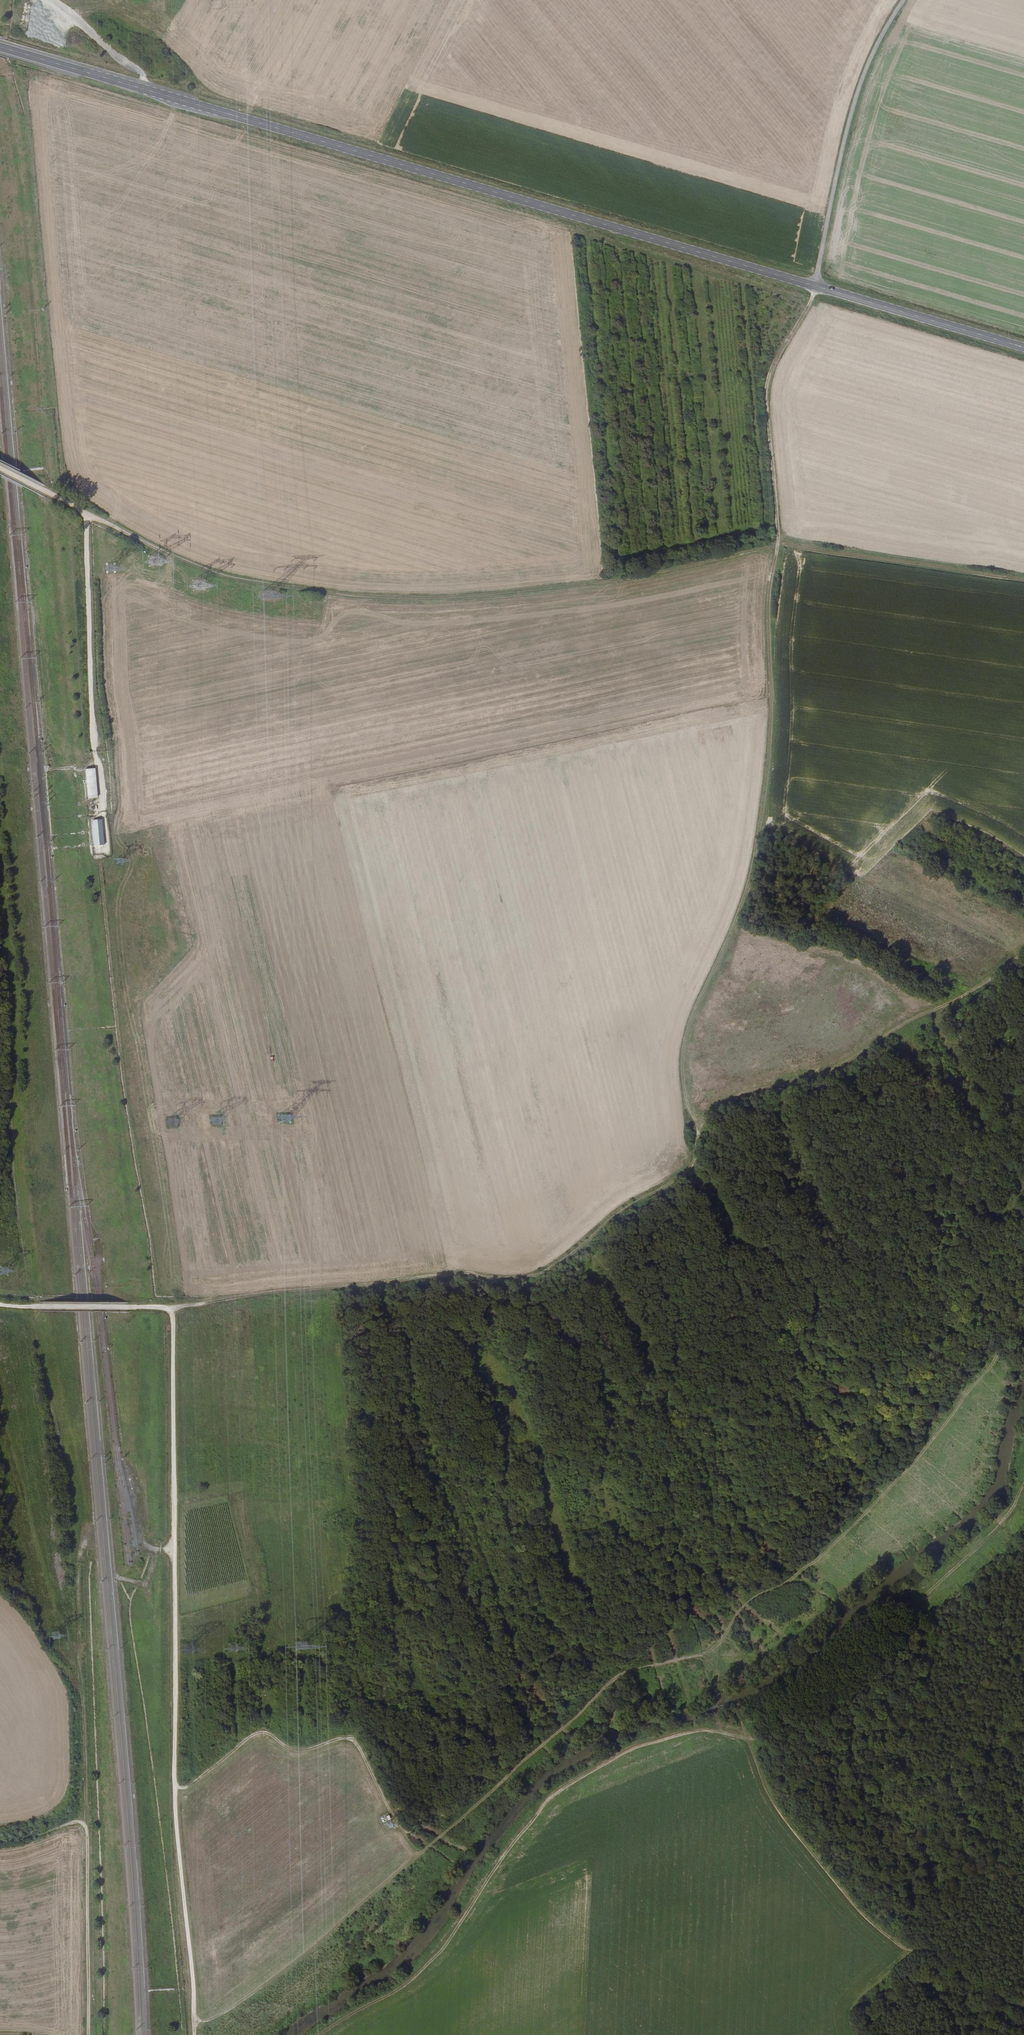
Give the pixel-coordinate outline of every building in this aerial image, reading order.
[(96,768),(86,769),(88,798),(99,797),(96,768)] [(104,818),(93,819),(95,847),(106,846),(104,818)] [(16,1290),(16,1282),(8,1282),(7,1290),(16,1290)]
